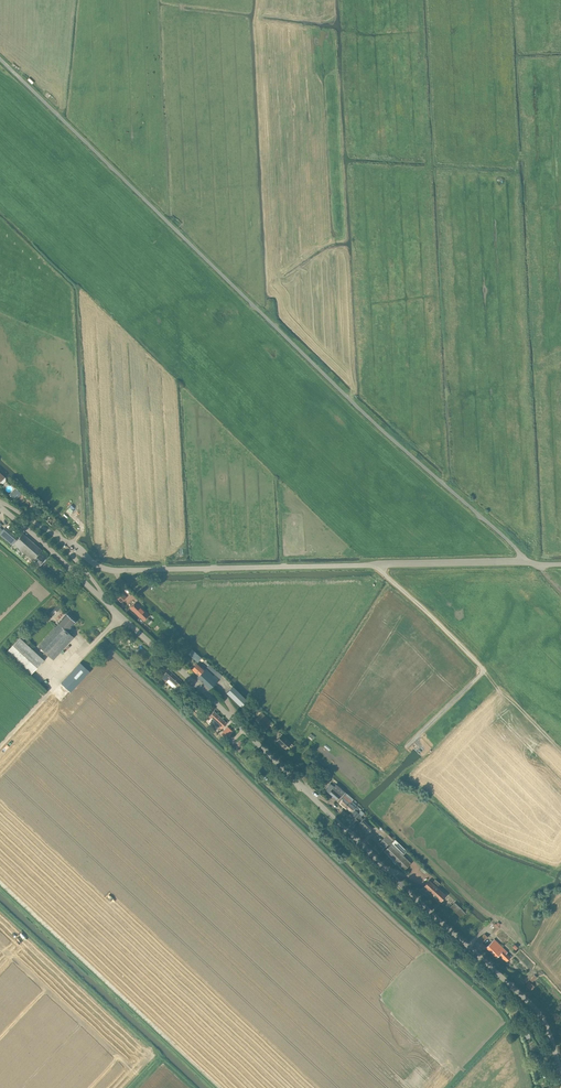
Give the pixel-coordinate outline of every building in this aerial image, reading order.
[(11,493),(10,495),(16,500),(21,493),(18,490),(14,495),(11,493)] [(43,509),(39,514),(51,525),(54,523),(56,521),(56,520),(43,509)] [(0,532),(0,533),(0,534),(9,542),(12,538),(2,530),(1,532),(0,532)] [(13,544),(21,550),(39,566),(46,557),(40,552),(42,550),(22,533),(13,544)] [(119,590),(114,595),(121,603),(126,597),(119,590)] [(140,618),(138,620),(141,623),(143,621),(149,615),(136,603),(130,608),(140,618)] [(57,623),(58,624),(38,646),(53,660),(74,637),(67,631),(76,622),(66,613),(57,623)] [(20,637),(7,651),(31,674),(44,660),(20,637)] [(188,654),(198,662),(202,658),(192,650),(191,651),(189,653),(188,654)] [(61,683),(71,692),(90,671),(80,662),(61,683)] [(210,689),(211,687),(219,679),(214,675),(213,676),(206,668),(204,670),(197,664),(192,669),(199,676),(197,677),(210,689)] [(217,671),(209,664),(207,667),(219,678),(222,675),(217,670),(217,671)] [(166,681),(175,689),(177,686),(178,686),(181,689),(185,684),(168,669),(161,676),(166,681)] [(233,686),(230,689),(227,693),(241,707),(247,700),(233,686)] [(181,700),(190,708),(194,704),(185,696),(181,700)] [(210,715),(209,716),(211,718),(212,717),(216,721),(221,726),(220,727),(222,729),(223,728),(225,725),(227,723),(221,717),(214,711),(210,715)] [(255,720),(265,730),(269,725),(272,722),(262,712),(255,720)] [(225,730),(221,733),(226,738),(232,731),(228,727),(227,727),(225,730)] [(285,749),(291,743),(282,734),(276,741),(285,749)] [(331,784),(326,790),(327,791),(337,800),(339,798),(341,800),(339,802),(351,812),(355,807),(350,803),(353,799),(346,794),(345,796),(342,794),(344,791),(336,784),(334,786),(331,784)] [(351,813),(351,814),(355,818),(359,814),(359,813),(361,811),(361,810),(360,810),(357,807),(355,810),(351,813)] [(353,821),(352,823),(354,825),(358,821),(358,820),(360,819),(362,820),(359,824),(363,828),(368,833),(371,831),(372,828),(367,823),(368,822),(364,818),(363,819),(361,817),(362,816),(359,814),(355,818),(356,818),(353,821)] [(383,840),(381,842),(384,845),(386,847),(388,844),(392,841),(393,839),(388,834),(387,836),(383,840)] [(383,852),(403,871),(411,863),(391,844),(383,852)] [(428,899),(430,896),(432,895),(440,902),(446,896),(437,887),(440,884),(435,879),(433,882),(436,885),(435,886),(432,883),(429,880),(419,891),(428,899)] [(460,917),(465,912),(455,902),(450,907),(460,917)] [(494,939),(487,946),(486,947),(496,958),(499,955),(506,962),(510,957),(506,953),(507,952),(494,939)] [(532,990),(534,988),(535,986),(530,981),(528,983),(526,985),(532,990)]
